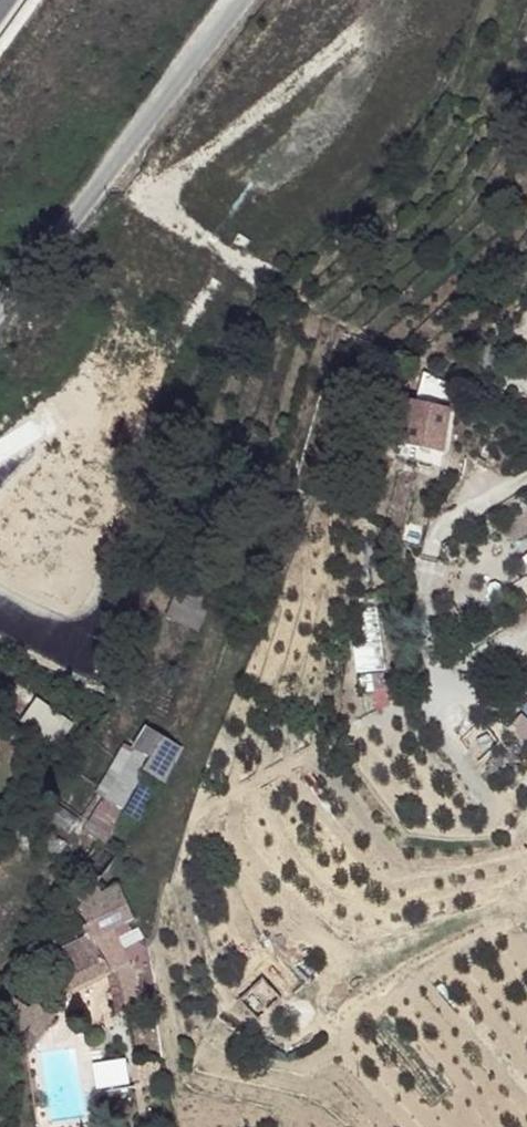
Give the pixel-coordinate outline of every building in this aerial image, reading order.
[(425,416),(398,412),(393,436),(420,440),(424,421),(425,416)] [(445,419),(425,416),(424,421),(444,426),(445,419)] [(444,426),(424,421),(420,440),(441,445),(444,426)] [(420,440),(393,436),(389,449),(438,457),(441,445),(420,440)] [(164,733),(142,721),(130,741),(152,754),(164,733)] [(177,741),(164,733),(152,754),(147,765),(160,773),(177,741)] [(152,754),(130,741),(85,830),(105,841),(147,765),(152,754)] [(120,943),(104,911),(82,923),(97,923),(110,950),(120,943)] [(67,927),(64,921),(58,924),(62,930),(67,927)] [(97,923),(82,923),(88,932),(108,969),(117,961),(110,950),(97,923)] [(108,969),(88,932),(50,951),(68,988),(108,969)] [(142,1002),(125,941),(120,943),(110,950),(117,961),(127,978),(120,982),(126,1007),(142,1002)] [(127,978),(117,961),(120,982),(127,978)] [(279,988),(260,970),(235,994),(256,1012),(279,988)]
